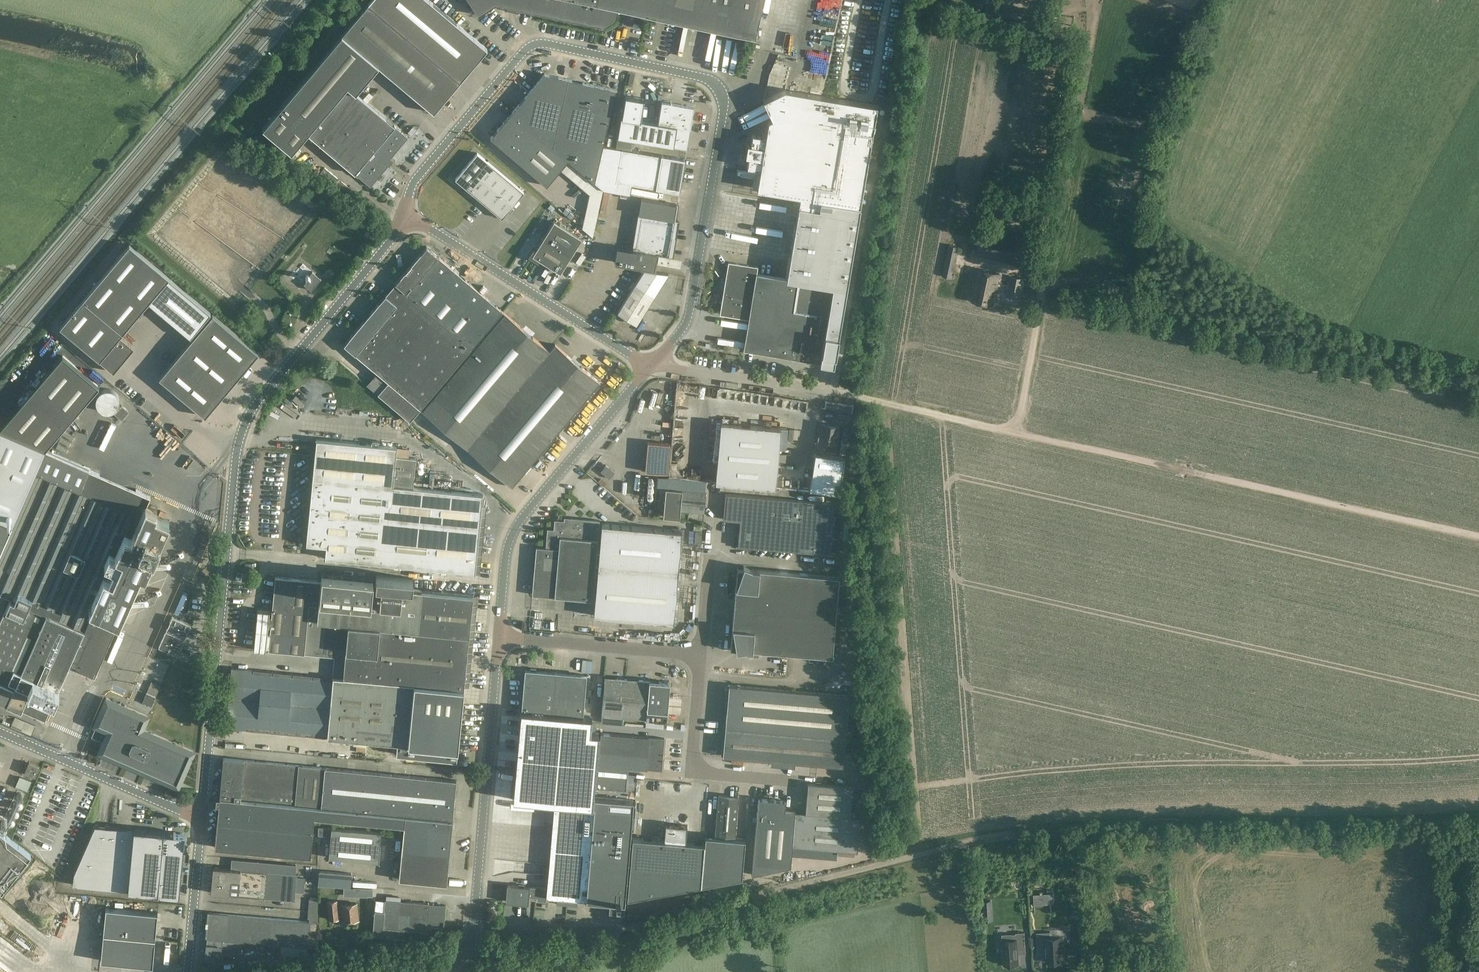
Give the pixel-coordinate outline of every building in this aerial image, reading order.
[(478,15),(496,4),(507,6),(506,10),(516,12),(517,8),(603,26),(616,18),(618,8),(755,37),(763,0),(468,0),(478,15)] [(368,3),(319,62),(355,93),(378,66),(434,112),(460,81),(368,3)] [(983,3),(976,3),(975,14),(982,15),(983,3)] [(995,6),(992,22),(1019,27),(1022,11),(1021,11),(1012,9),(995,6)] [(355,93),(319,62),(263,128),(291,152),(307,133),(371,186),(388,165),(386,163),(408,137),(355,93)] [(545,73),(528,93),(556,117),(565,78),(545,73)] [(565,78),(556,117),(550,144),(595,182),(603,145),(615,89),(565,78)] [(749,156),(747,166),(760,168),(757,188),(800,196),(799,204),(819,208),(821,199),(860,206),(877,105),(785,89),(763,99),(772,118),(768,120),(766,136),(752,133),(751,143),(748,143),(746,156),(749,156)] [(528,93),(512,112),(550,144),(556,117),(528,93)] [(621,116),(617,136),(687,148),(694,106),(672,102),(671,101),(670,102),(662,101),(658,122),(640,119),(644,98),(625,95),(621,116)] [(550,144),(512,112),(490,138),(547,186),(560,169),(567,161),(594,182),(595,182),(550,144)] [(603,145),(595,182),(594,182),(604,189),(630,194),(632,184),(680,192),(685,159),(603,145)] [(502,218),(524,192),(475,151),(453,177),(502,218)] [(617,246),(614,262),(654,268),(657,253),(669,255),(672,237),(676,237),(673,236),(675,220),(679,221),(679,220),(674,219),(676,204),(641,198),(638,213),(632,248),(617,246)] [(992,219),(991,225),(1001,227),(1003,220),(992,219)] [(560,272),(582,238),(554,221),(536,250),(533,248),(528,256),(538,262),(540,259),(560,272)] [(825,241),(829,225),(823,224),(820,239),(825,241)] [(982,226),(979,242),(997,246),(994,259),(1018,264),(1024,235),(982,226)] [(148,301),(169,277),(129,244),(60,326),(114,371),(134,347),(120,335),(148,301)] [(959,247),(949,244),(942,277),(953,279),(959,247)] [(359,259),(368,250),(363,245),(354,255),(359,259)] [(477,352),(508,315),(427,246),(412,264),(449,296),(433,315),(477,352)] [(330,266),(339,274),(348,264),(339,256),(330,266)] [(819,361),(830,293),(832,286),(757,274),(758,267),(729,262),(726,264),(728,267),(722,299),(719,301),(722,304),(721,308),(718,311),(720,314),(749,319),(744,349),(819,361)] [(449,296),(412,264),(396,283),(433,315),(449,296)] [(645,269),(636,283),(618,312),(636,324),(668,273),(645,269)] [(972,300),(993,304),(1000,273),(979,269),(972,300)] [(308,279),(304,284),(311,290),(321,278),(312,271),(309,275),(308,274),(305,277),(308,279)] [(1009,275),(1005,296),(1022,299),(1026,278),(1009,275)] [(169,277),(148,301),(190,336),(211,312),(169,277)] [(388,297),(386,295),(344,344),(377,372),(394,386),(420,409),(426,413),(477,352),(433,315),(396,283),(395,283),(397,285),(388,297)] [(281,289),(289,299),(293,296),(284,286),(281,289)] [(259,353),(257,351),(212,314),(159,377),(205,416),(259,353)] [(508,315),(477,352),(426,413),(512,486),(600,382),(555,344),(550,351),(508,315)] [(294,330),(301,337),(316,322),(312,318),(303,327),(300,324),(294,330)] [(52,352),(59,342),(44,332),(38,342),(52,352)] [(0,428),(0,429),(22,439),(45,449),(99,386),(63,355),(0,428)] [(377,372),(367,384),(410,421),(420,409),(394,386),(377,372)] [(113,389),(109,388),(105,388),(101,390),(98,393),(97,396),(96,400),(97,404),(99,408),(102,410),(106,411),(110,411),(114,410),(117,407),(119,403),(119,399),(118,395),(116,392),(113,389)] [(741,388),(739,396),(747,397),(749,390),(741,388)] [(129,411),(122,404),(115,413),(122,419),(129,411)] [(745,404),(742,409),(749,414),(753,410),(745,404)] [(769,417),(777,418),(778,408),(769,407),(769,417)] [(775,487),(781,427),(721,422),(715,482),(775,487)] [(826,453),(826,452),(828,442),(836,443),(838,426),(822,424),(821,431),(818,431),(815,451),(826,453)] [(13,525),(36,472),(12,461),(22,439),(0,429),(0,520),(13,525)] [(22,439),(12,461),(36,472),(46,449),(45,449),(22,439)] [(325,558),(415,566),(425,567),(429,528),(479,533),(483,494),(413,487),(416,458),(409,457),(396,456),(397,446),(316,439),(306,544),(326,546),(325,558)] [(670,443),(648,441),(645,470),(667,472),(670,443)] [(7,704),(45,721),(54,700),(60,689),(59,689),(69,666),(85,629),(94,610),(119,621),(141,572),(146,574),(171,515),(157,509),(159,504),(148,500),(151,495),(88,468),(92,459),(59,445),(55,453),(46,449),(36,472),(13,525),(0,554),(0,593),(8,597),(10,598),(0,622),(0,701),(7,704)] [(843,455),(815,451),(810,489),(838,493),(843,455)] [(609,478),(612,475),(615,472),(606,465),(601,471),(609,478)] [(706,491),(665,488),(663,516),(679,518),(680,510),(704,512),(706,491)] [(605,498),(612,502),(616,496),(609,491),(605,498)] [(762,548),(767,497),(725,494),(723,519),(740,521),(738,546),(762,548)] [(835,503),(767,497),(762,548),(830,554),(835,503)] [(265,511),(279,512),(280,500),(267,498),(265,511)] [(547,527),(546,547),(536,547),(532,594),(593,600),(592,615),(673,622),(682,530),(678,530),(597,522),(598,519),(562,516),(562,518),(553,518),(551,527),(547,527)] [(685,528),(701,528),(701,519),(684,519),(685,528)] [(13,525),(0,520),(0,554),(13,525)] [(475,572),(479,533),(429,528),(425,567),(475,572)] [(291,546),(291,533),(266,533),(266,541),(277,541),(277,546),(291,546)] [(686,565),(699,565),(699,545),(687,545),(686,565)] [(745,649),(832,657),(839,577),(752,569),(744,566),(742,568),(737,568),(730,648),(735,648),(736,651),(745,649)] [(228,712),(227,727),(258,730),(268,731),(289,733),(299,734),(329,737),(331,737),(368,741),(379,742),(391,743),(397,744),(396,754),(457,760),(464,688),(473,594),(411,589),(412,578),(376,575),(375,585),(372,585),(372,578),(322,573),(321,581),(275,577),(272,612),(269,649),(334,656),(332,677),(232,667),(231,682),(230,697),(228,712)] [(195,582),(185,578),(183,583),(193,588),(195,582)] [(269,649),(272,612),(270,612),(270,611),(257,610),(254,649),(266,651),(266,649),(269,649)] [(191,624),(172,616),(159,647),(177,655),(191,624)] [(142,643),(140,652),(156,657),(159,648),(142,643)] [(815,683),(816,663),(805,663),(804,683),(815,683)] [(586,675),(531,671),(526,670),(517,770),(547,773),(546,783),(577,785),(586,675)] [(646,719),(650,681),(605,677),(602,715),(645,719),(646,719)] [(646,719),(651,719),(666,721),(670,682),(650,681),(646,719)] [(723,756),(770,760),(843,766),(849,695),(729,685),(723,756)] [(147,693),(145,697),(144,698),(153,702),(156,697),(147,693)] [(152,731),(148,729),(147,731),(142,729),(148,716),(107,698),(95,724),(96,725),(109,730),(103,742),(99,751),(178,786),(193,751),(151,733),(152,731)] [(109,730),(96,725),(91,737),(103,742),(109,730)] [(664,738),(609,733),(601,733),(596,786),(625,789),(627,767),(661,770),(664,738)] [(399,879),(447,884),(457,780),(224,758),(220,797),(216,797),(216,804),(219,805),(215,847),(310,856),(314,817),(404,826),(399,879)] [(40,766),(29,761),(25,772),(36,777),(40,766)] [(18,774),(16,785),(28,788),(30,777),(18,774)] [(805,812),(795,811),(792,845),(857,851),(860,817),(850,816),(852,787),(808,783),(805,812)] [(715,835),(735,837),(738,797),(719,795),(715,835)] [(785,801),(758,799),(752,874),(791,866),(791,857),(792,845),(795,811),(785,810),(785,801)] [(547,888),(546,897),(610,902),(609,910),(624,912),(633,810),(554,803),(554,804),(553,817),(547,888)] [(74,874),(73,884),(177,894),(183,834),(95,825),(74,874)] [(379,862),(381,832),(319,826),(318,835),(331,836),(329,857),(379,862)] [(31,854),(0,831),(0,894),(31,854)] [(704,843),(701,884),(742,877),(745,839),(705,835),(704,843)] [(704,843),(632,837),(627,898),(701,884),(704,843)] [(211,892),(295,900),(296,891),(297,877),(297,874),(296,874),(296,866),(232,860),(231,868),(213,867),(211,892)] [(1171,866),(1172,874),(1197,874),(1196,865),(1171,866)] [(13,896),(39,892),(36,869),(17,872),(18,879),(11,880),(13,896)] [(351,887),(351,886),(352,874),(319,871),(318,884),(344,887),(351,887)] [(894,872),(894,884),(911,885),(912,873),(894,872)] [(1304,872),(1294,876),(1300,890),(1310,886),(1304,872)] [(1424,884),(1423,874),(1412,875),(1412,885),(1424,884)] [(942,875),(931,876),(931,888),(942,887),(942,875)] [(297,877),(296,891),(304,892),(305,877),(297,877)] [(876,879),(863,880),(864,889),(876,888),(876,879)] [(1316,882),(1316,890),(1336,889),(1336,881),(1316,882)] [(547,888),(530,887),(530,886),(507,884),(506,901),(528,903),(529,897),(537,898),(537,901),(546,902),(546,897),(547,888)] [(1263,889),(1263,885),(1253,885),(1253,897),(1271,897),(1271,890),(1263,889)] [(362,888),(354,888),(354,896),(362,896),(362,888)] [(1251,898),(1251,889),(1227,889),(1227,898),(1251,898)] [(1421,899),(1421,892),(1409,891),(1408,898),(1421,899)] [(1032,901),(1033,923),(1056,921),(1056,920),(1077,918),(1075,898),(1032,901)] [(339,918),(338,907),(338,900),(327,901),(329,920),(340,919),(339,918)] [(375,911),(373,935),(404,938),(404,929),(427,931),(428,925),(444,926),(445,905),(385,900),(385,901),(384,911),(375,911)] [(384,911),(385,901),(375,900),(374,911),(375,911),(384,911)] [(342,907),(338,907),(339,918),(343,918),(343,921),(359,920),(357,903),(341,905),(342,907)] [(1317,904),(1317,912),(1339,912),(1339,905),(1317,904)] [(1382,915),(1382,906),(1365,907),(1365,916),(1382,915)] [(106,907),(103,933),(155,939),(158,912),(106,907)] [(1274,911),(1250,912),(1250,920),(1274,919),(1274,911)] [(310,921),(308,921),(209,913),(208,922),(206,922),(206,927),(208,927),(207,939),(221,940),(242,942),(242,941),(308,947),(310,921)] [(1230,925),(1230,933),(1250,934),(1250,925),(1230,925)] [(1255,927),(1255,940),(1265,940),(1265,927),(1255,927)] [(958,941),(958,932),(937,931),(937,941),(958,941)] [(1011,939),(1003,940),(1004,965),(1007,964),(1007,967),(1016,966),(1016,964),(1018,964),(1018,949),(1026,948),(1025,932),(1016,933),(1016,934),(1011,934),(1011,939)] [(1037,947),(1045,947),(1046,962),(1064,961),(1063,936),(1050,937),(1050,932),(1037,933),(1037,947)] [(155,939),(103,933),(101,960),(152,965),(155,939)] [(870,946),(882,946),(882,937),(870,937),(870,946)] [(221,940),(207,939),(205,958),(215,959),(215,954),(221,955),(221,954),(241,956),(242,942),(221,940)] [(814,942),(802,942),(802,951),(813,951),(814,942)] [(1181,951),(1198,952),(1198,944),(1181,943),(1181,951)] [(1001,957),(991,957),(991,950),(980,950),(980,971),(1001,971),(1001,957)] [(1302,961),(1292,962),(1292,971),(1302,971),(1302,961)] [(1201,962),(1180,963),(1180,971),(1202,971),(1201,962)] [(1256,971),(1267,971),(1266,963),(1256,964),(1256,971)]
